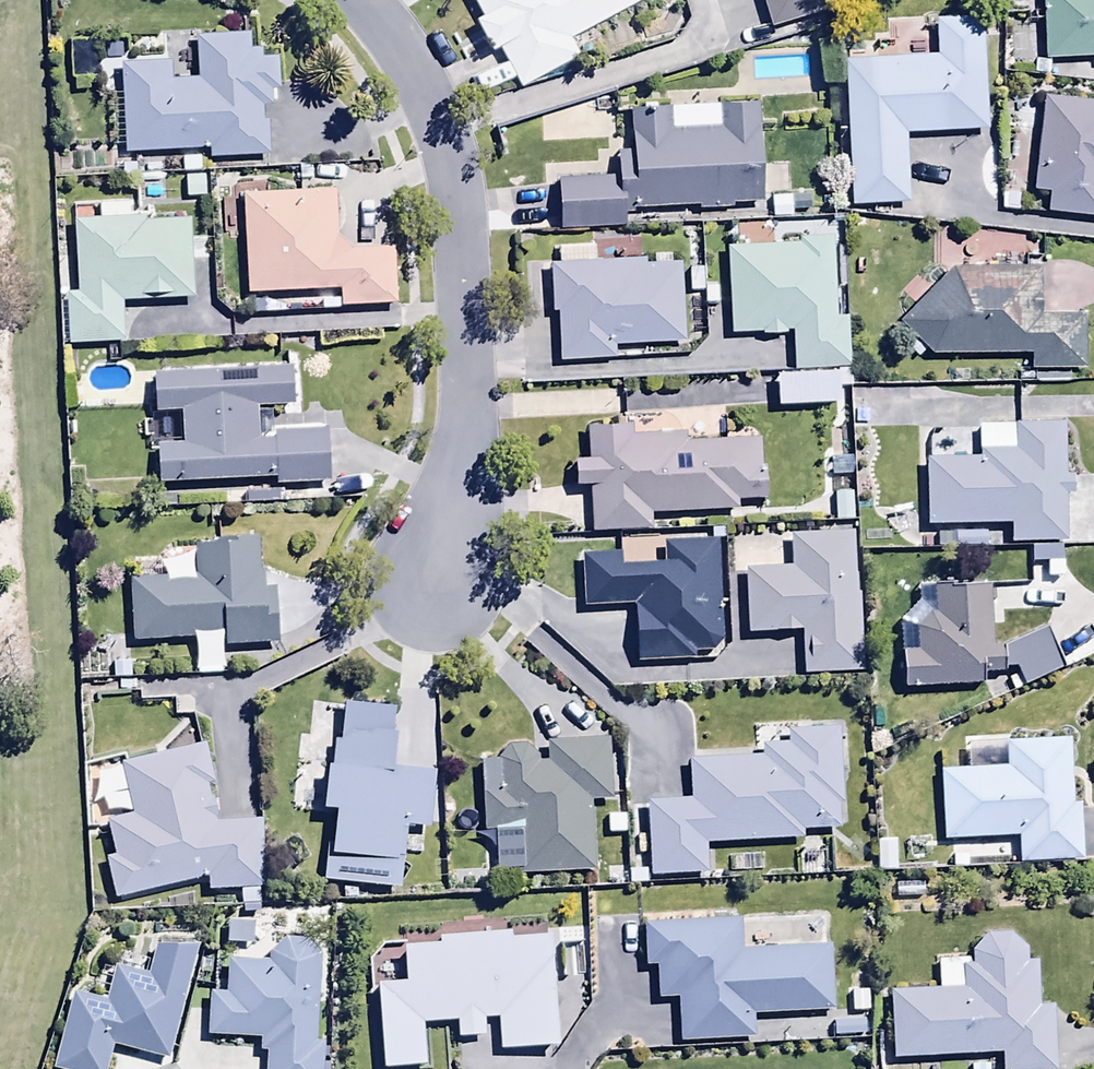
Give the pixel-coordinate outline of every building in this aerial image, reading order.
[(482,23),(477,26),(492,55),(498,52),(518,92),(602,49),(593,31),(655,0),(471,0),(482,23)] [(823,0),(761,0),(770,33),(827,16),(823,0)] [(1047,62),(1093,60),(1093,0),(1044,0),(1047,62)] [(938,63),(846,66),(851,210),(910,207),(907,136),(987,133),(983,23),(937,24),(938,63)] [(122,70),(127,158),(210,155),(211,162),(270,159),(268,125),(262,125),(262,111),(269,111),(269,96),(278,95),(276,64),(259,64),(259,56),(254,56),(253,39),(197,41),(199,84),(170,86),(170,68),(122,70)] [(96,47),(71,48),(72,82),(76,82),(76,93),(98,92),(96,47)] [(1044,100),(1033,197),(1048,198),(1046,214),(1093,219),(1093,106),(1044,100)] [(628,229),(627,213),(764,206),(759,110),(720,112),(721,132),(672,135),(671,113),(629,115),(631,154),(619,155),(620,181),(559,184),(561,232),(628,229)] [(335,196),(243,199),(246,299),(339,296),(339,304),(322,304),(322,315),(396,313),(394,250),(352,252),(337,240),(335,196)] [(124,348),(123,309),(196,306),(193,223),(146,225),(146,221),(130,222),(129,208),(100,209),(100,225),(75,226),(78,300),(66,300),(68,350),(124,348)] [(798,248),(728,249),(729,336),(786,338),(786,335),(792,335),(793,374),(850,373),(850,321),(837,321),(836,242),(798,242),(798,248)] [(617,364),(616,350),(685,348),(682,266),(671,266),(671,257),(654,257),(654,265),(597,267),(596,249),(559,250),(559,268),(553,269),(554,318),(559,317),(561,365),(617,364)] [(900,328),(932,361),(1032,361),(1032,372),(1086,372),(1086,320),(1041,320),(1041,273),(953,273),(900,328)] [(292,373),(155,379),(156,421),(183,419),(184,449),(157,450),(159,490),(277,485),(278,489),(333,487),(330,435),(275,438),(275,443),(259,444),(258,411),(294,410),(292,373)] [(839,376),(778,378),(779,412),(840,409),(839,376)] [(652,533),(652,518),(737,516),(736,505),(766,504),(766,473),(761,473),(760,442),(689,443),(689,437),(631,439),(630,428),(589,429),(589,466),(576,466),(577,494),(593,494),(593,534),(652,533)] [(929,531),(1011,530),(1012,549),(1068,547),(1067,498),(1073,498),(1073,483),(1067,483),(1066,430),(979,432),(980,461),(928,462),(929,531)] [(856,495),(833,496),(834,527),(857,526),(856,495)] [(638,663),(693,661),(693,655),(712,655),(723,644),(720,545),(724,544),(723,534),(712,534),(713,547),(664,549),(665,570),(621,571),(620,559),(583,560),(585,611),(637,609),(638,663)] [(862,677),(857,536),(793,539),(794,574),(745,576),(748,639),(803,637),(805,679),(862,677)] [(134,648),(222,642),(223,653),(280,649),(276,596),(263,597),(260,546),(193,550),(195,572),(166,574),(166,580),(161,580),(160,572),(135,573),(136,585),(130,586),(134,648)] [(905,694),(985,690),(985,677),(1018,675),(1025,692),(1064,675),(1046,635),(1008,651),(992,652),(991,589),(919,591),(920,607),(901,626),(905,694)] [(333,818),(325,884),(400,894),(408,829),(428,832),(434,779),(395,774),(399,742),(395,741),(398,716),(347,709),(343,744),(337,744),(333,773),(330,772),(324,817),(333,818)] [(707,879),(705,848),(803,843),(803,835),(840,833),(839,811),(845,810),(841,735),(788,738),(788,749),(762,750),(763,761),(689,765),(692,804),(649,806),(653,882),(707,879)] [(968,748),(969,776),(943,777),(945,844),(1020,842),(1021,869),(1083,868),(1081,808),(1071,808),(1069,745),(968,748)] [(597,876),(594,806),(614,806),(611,746),(547,749),(548,768),(538,769),(538,761),(528,751),(508,752),(497,766),(484,767),(487,836),(498,836),(500,880),(597,876)] [(115,905),(207,880),(207,895),(239,894),(240,909),(260,909),(259,893),(264,893),(262,825),(214,827),(205,791),(215,788),(204,750),(123,772),(135,818),(107,825),(116,860),(104,864),(115,905)] [(833,953),(740,954),(739,927),(644,929),(644,971),(658,971),(659,1003),(680,1003),(680,1046),(754,1045),(754,1018),(834,1017),(833,953)] [(554,945),(512,947),(512,939),(441,942),(442,954),(405,955),(407,988),(380,989),(383,1068),(425,1068),(423,1028),(459,1026),(460,1043),(485,1042),(484,1024),(499,1024),(500,1055),(559,1052),(554,945)] [(1002,1059),(1002,1068),(1057,1068),(1056,1012),(1040,1013),(1038,967),(1028,967),(1028,955),(1010,939),(986,940),(971,958),(972,962),(937,964),(938,992),(892,995),(895,1064),(1002,1059)] [(323,960),(311,944),(285,943),(271,959),(270,968),(232,965),(229,998),(211,997),(208,1042),(264,1046),(263,1058),(268,1058),(268,1068),(323,1068),(325,1048),(317,1047),(323,960)] [(200,952),(158,953),(150,982),(116,972),(107,1005),(75,997),(55,1068),(108,1068),(114,1048),(169,1064),(200,952)] [(867,1025),(833,1025),(833,1044),(867,1043),(867,1025)]
